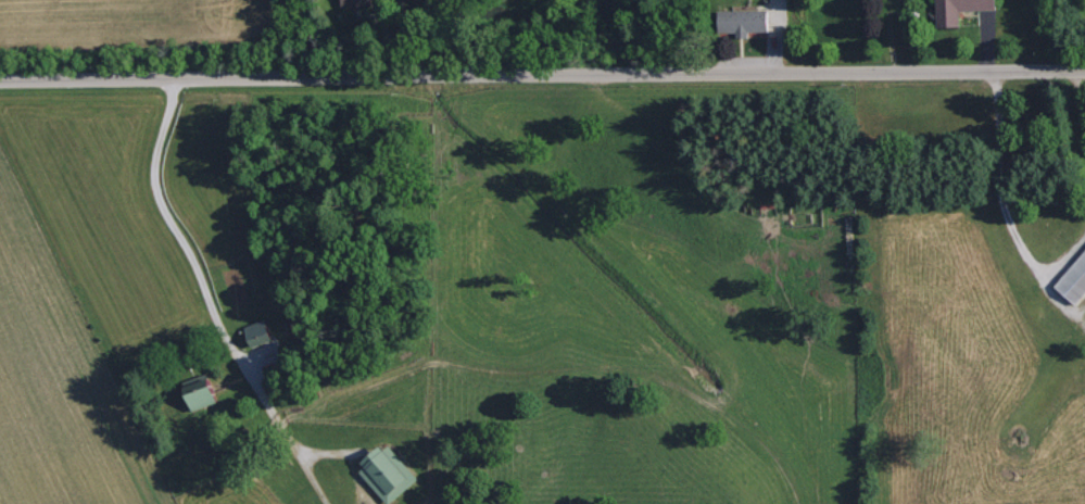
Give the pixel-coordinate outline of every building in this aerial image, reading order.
[(941,28),(963,27),(962,10),(1001,9),(1000,0),(939,0),(941,28)] [(771,11),(721,10),(721,31),(738,32),(738,38),(750,38),(750,31),(770,32),(771,11)] [(1079,305),(1084,298),(1084,254),(1057,286),(1079,305)] [(247,326),(255,347),(276,339),(268,319),(247,326)] [(223,401),(215,378),(189,388),(198,410),(223,401)] [(360,470),(390,503),(393,503),(421,479),(389,444),(360,470)]
